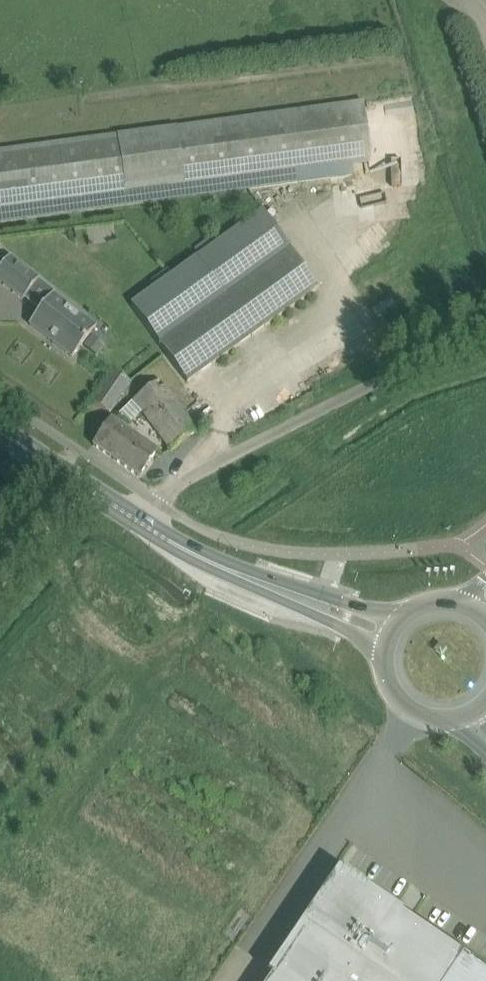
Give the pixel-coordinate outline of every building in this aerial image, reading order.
[(370,156),(363,101),(237,118),(0,150),(0,207),(370,156)] [(307,271),(291,250),(263,210),(198,256),(131,304),(159,343),(167,354),(176,366),(187,382),(318,288),(307,271)] [(0,268),(0,279),(24,298),(39,278),(9,256),(0,268)] [(96,327),(85,318),(53,293),(29,324),(73,357),(81,346),(92,333),(96,327)] [(109,413),(131,381),(114,370),(93,402),(109,413)] [(197,431),(161,379),(134,398),(170,450),(197,431)] [(93,445),(139,477),(157,451),(111,418),(93,445)] [(268,980),(485,980),(485,971),(475,963),(467,958),(463,963),(434,942),(416,930),(416,931),(338,878),(298,936),(285,955),(271,976),(268,980)]
